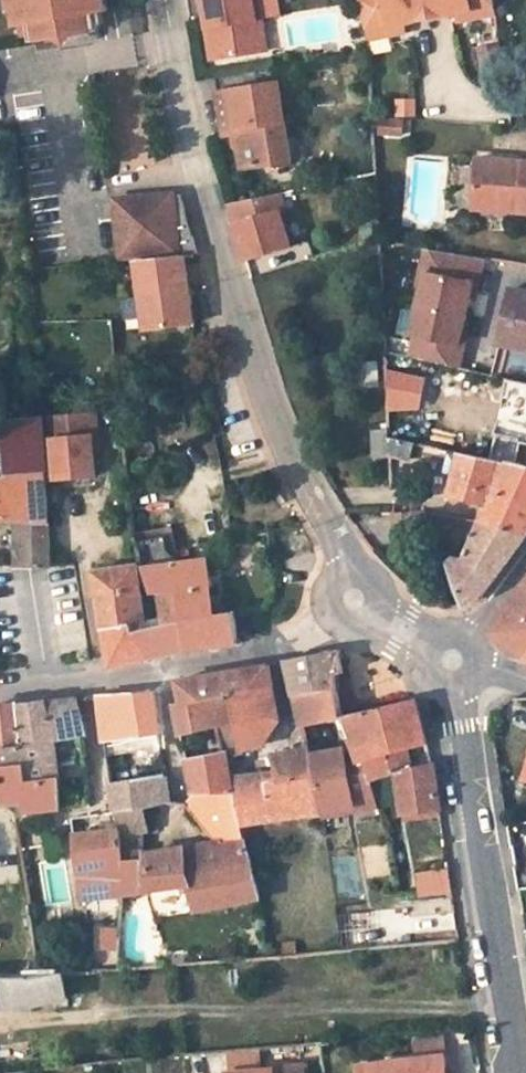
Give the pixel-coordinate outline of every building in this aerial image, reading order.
[(2,2),(5,15),(14,13),(20,39),(38,36),(39,41),(90,32),(86,14),(100,12),(107,11),(104,0),(4,0),(2,2)] [(266,53),(261,20),(256,20),(252,0),(203,0),(207,29),(213,28),(219,62),(266,53)] [(417,0),(350,0),(359,42),(382,37),(380,28),(421,19),(417,0)] [(484,0),(417,0),(421,19),(464,10),(466,18),(487,14),(484,0)] [(95,31),(103,25),(100,12),(86,14),(90,32),(95,31)] [(502,82),(493,42),(471,47),(480,87),(502,82)] [(243,168),(291,161),(280,84),(219,93),(222,116),(225,136),(238,134),(243,168)] [(416,116),(416,97),(395,97),(395,116),(416,116)] [(397,126),(375,126),(375,139),(398,141),(397,126)] [(470,163),(469,204),(516,205),(516,214),(525,214),(525,166),(470,163)] [(280,193),(230,204),(239,237),(246,259),(291,247),(281,212),(286,210),(280,193)] [(186,254),(198,253),(190,224),(182,194),(171,196),(186,254)] [(114,202),(119,260),(136,259),(186,254),(171,196),(162,207),(152,199),(114,202)] [(162,207),(171,196),(152,199),(162,207)] [(470,284),(475,257),(426,249),(422,274),(417,273),(411,307),(460,315),(465,283),(470,284)] [(186,254),(136,259),(146,329),(195,322),(191,295),(186,254)] [(506,288),(493,342),(525,350),(525,293),(506,288)] [(454,348),(460,315),(411,307),(405,340),(410,341),(406,364),(455,374),(459,349),(454,348)] [(29,569),(45,568),(38,523),(37,518),(38,518),(32,475),(37,475),(34,418),(0,422),(0,465),(1,475),(0,475),(0,521),(10,521),(9,570),(29,569)] [(48,483),(85,479),(81,418),(42,423),(48,483)] [(408,460),(411,447),(380,440),(381,454),(408,460)] [(525,466),(505,461),(504,466),(456,456),(446,454),(443,475),(453,477),(449,498),(483,507),(486,495),(525,505),(525,466)] [(480,523),(523,533),(525,529),(525,505),(486,495),(483,507),(480,523)] [(385,518),(400,517),(399,505),(384,506),(385,518)] [(471,600),(523,533),(480,523),(478,530),(459,559),(440,557),(457,605),(471,600)] [(227,618),(226,615),(209,617),(204,590),(207,589),(200,562),(134,569),(142,595),(152,593),(169,589),(180,649),(230,646),(230,639),(229,636),(227,618)] [(180,649),(169,589),(152,593),(158,626),(137,630),(125,568),(90,573),(105,659),(106,665),(180,649)] [(525,656),(525,586),(492,632),(498,636),(525,656)] [(286,663),(294,697),(320,692),(322,695),(332,693),(336,692),(334,676),(338,672),(337,651),(319,655),(286,663)] [(191,678),(173,681),(178,700),(178,704),(229,694),(269,685),(266,666),(191,678)] [(255,746),(264,735),(277,721),(276,721),(269,685),(229,694),(233,721),(238,749),(255,746)] [(108,784),(161,775),(148,691),(95,693),(95,695),(108,784)] [(322,695),(320,692),(294,697),(301,725),(337,717),(332,693),(322,695)] [(215,724),(233,721),(229,694),(178,704),(173,705),(179,731),(215,724)] [(15,706),(17,748),(0,750),(1,768),(25,765),(27,786),(54,778),(57,808),(88,804),(87,802),(85,786),(92,783),(92,777),(87,774),(86,767),(57,771),(55,760),(74,756),(74,745),(83,743),(82,735),(74,698),(64,699),(51,701),(15,706)] [(0,750),(17,748),(15,706),(14,703),(0,705),(0,748),(0,750)] [(404,747),(404,749),(423,744),(413,703),(342,717),(347,736),(305,749),(317,810),(321,809),(345,800),(348,811),(375,804),(368,780),(362,758),(385,752),(385,751),(404,747)] [(215,724),(220,752),(238,749),(233,721),(215,724)] [(390,774),(398,805),(433,800),(426,759),(408,769),(404,749),(404,747),(385,751),(385,752),(390,774)] [(317,810),(305,749),(269,757),(274,782),(227,787),(228,790),(235,822),(233,825),(317,810)] [(186,766),(187,773),(223,766),(220,752),(185,759),(186,766)] [(362,758),(368,780),(390,774),(385,752),(362,758)] [(21,801),(23,813),(57,809),(57,808),(54,778),(27,786),(25,765),(1,768),(2,803),(21,801)] [(187,773),(188,781),(189,794),(228,790),(227,787),(223,766),(187,773)] [(140,832),(141,834),(147,831),(139,810),(159,801),(166,803),(161,775),(108,784),(110,799),(115,831),(118,829),(120,838),(140,832)] [(188,790),(187,777),(185,777),(183,778),(182,779),(180,780),(180,781),(179,783),(180,784),(180,786),(181,787),(182,788),(183,789),(185,790),(187,790),(188,790)] [(178,807),(182,810),(213,845),(217,850),(238,843),(233,827),(233,825),(235,822),(228,790),(189,794),(183,801),(178,807)] [(433,800),(398,805),(400,813),(435,810),(433,800)] [(2,803),(0,806),(0,808),(10,815),(23,813),(21,801),(2,803)] [(121,895),(136,893),(141,834),(140,832),(120,838),(118,829),(115,831),(71,837),(79,877),(87,975),(90,975),(116,972),(121,895)] [(184,892),(191,911),(254,901),(238,843),(217,850),(213,845),(145,852),(142,890),(145,890),(146,896),(161,894),(162,888),(173,885),(175,892),(184,892)] [(412,874),(416,897),(440,895),(440,892),(450,890),(446,868),(412,874)] [(347,913),(348,942),(381,941),(379,911),(347,913)] [(282,957),(293,956),(291,944),(281,945),(282,957)] [(48,1070),(78,1067),(72,1028),(96,1025),(95,1014),(90,975),(87,975),(38,977),(0,979),(0,1004),(62,999),(65,1017),(67,1029),(0,1039),(0,1072),(32,1072),(48,1070)] [(417,1059),(445,1055),(443,1034),(415,1037),(417,1059)] [(264,1071),(262,1049),(229,1053),(231,1072),(242,1072),(264,1071)] [(358,1072),(447,1072),(445,1055),(417,1059),(357,1066),(358,1072)]
